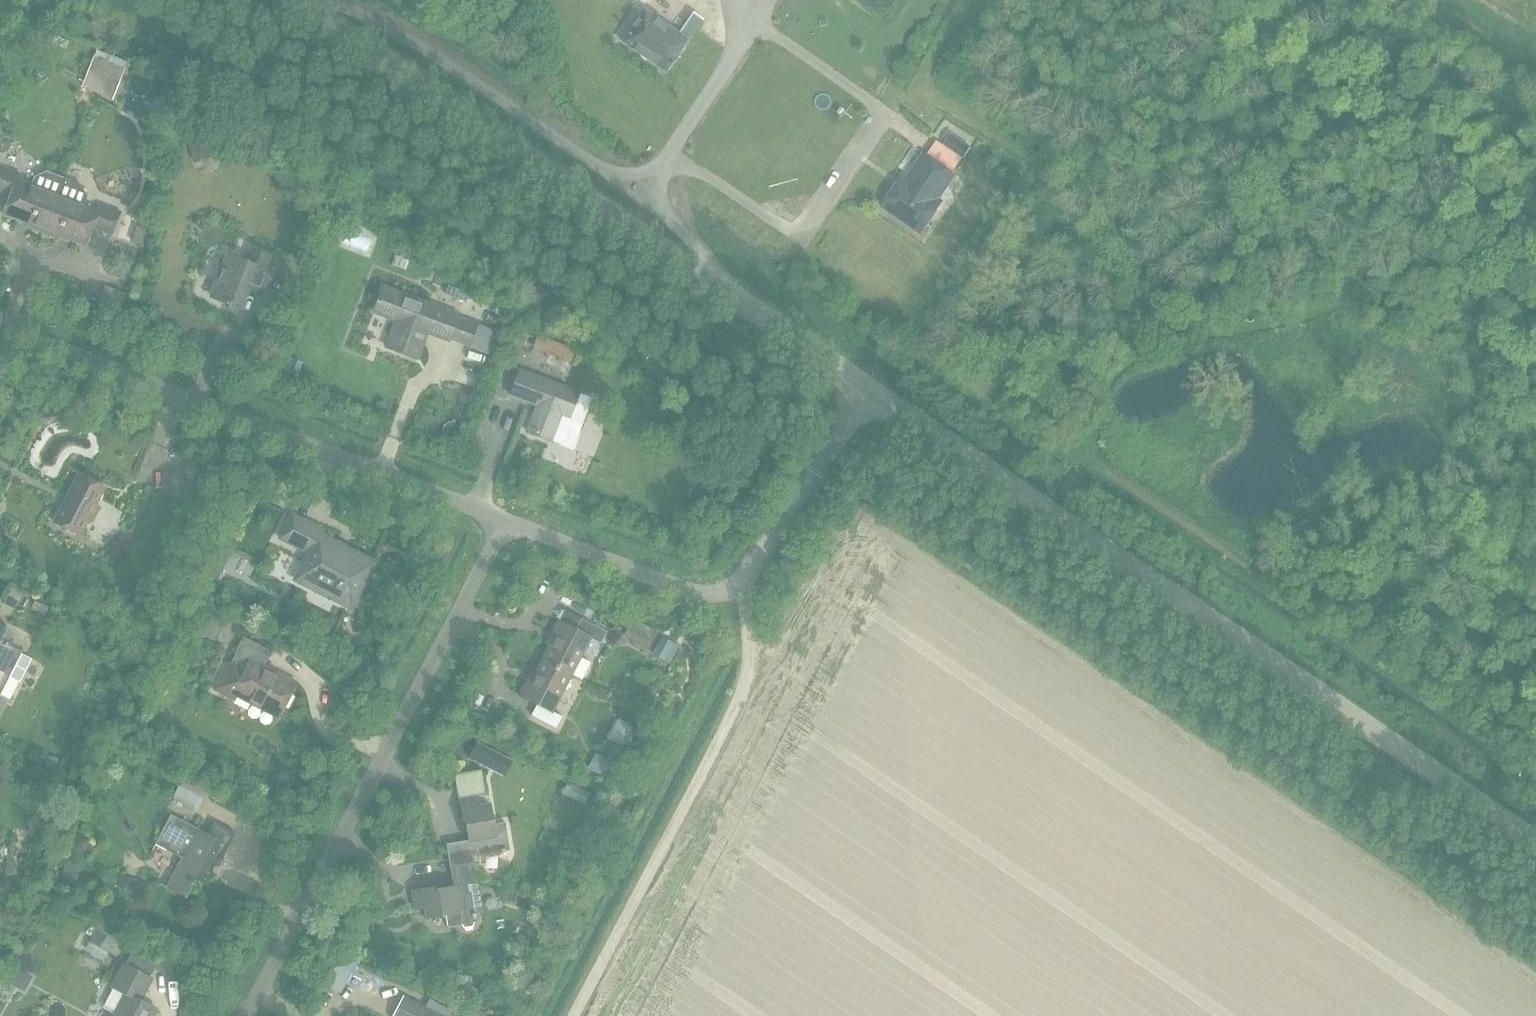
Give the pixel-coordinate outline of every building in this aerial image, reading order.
[(701,17),(697,14),(691,10),(676,32),(645,10),(623,42),(664,71),(701,17)] [(94,56),(81,87),(95,92),(107,62),(107,61),(94,56)] [(107,62),(96,92),(112,99),(124,68),(107,62)] [(951,132),(943,143),(963,157),(970,146),(951,132)] [(2,152),(8,150),(10,143),(7,137),(1,135),(0,136),(0,152),(2,152)] [(187,142),(193,163),(209,158),(203,138),(187,142)] [(894,189),(883,204),(917,229),(937,201),(933,198),(949,176),(922,158),(899,192),(894,189)] [(16,178),(19,172),(0,165),(0,190),(9,193),(2,211),(28,220),(26,224),(42,230),(63,177),(46,171),(34,176),(31,184),(16,178)] [(99,202),(96,209),(84,204),(87,197),(81,184),(63,177),(42,230),(59,237),(60,232),(86,242),(93,225),(111,232),(120,210),(99,202)] [(136,225),(131,240),(140,243),(145,227),(136,225)] [(247,285),(260,289),(272,258),(250,250),(245,262),(225,255),(210,296),(239,307),(247,285)] [(388,276),(384,287),(470,319),(474,308),(388,276)] [(478,324),(457,316),(382,286),(372,310),(396,319),(386,345),(415,357),(426,331),(469,348),(478,324)] [(448,287),(444,296),(466,305),(470,295),(448,287)] [(237,355),(254,362),(258,354),(241,347),(237,355)] [(286,359),(282,371),(294,376),(298,364),(286,359)] [(518,370),(509,395),(534,405),(526,431),(550,440),(551,436),(571,444),(589,396),(577,391),(518,370)] [(50,405),(43,409),(48,416),(54,411),(50,405)] [(53,521),(78,535),(87,518),(91,520),(99,506),(95,504),(104,486),(78,472),(53,521)] [(332,594),(349,603),(369,563),(345,551),(343,552),(317,539),(322,529),(291,513),(279,537),(309,552),(296,577),(314,586),(313,588),(330,597),(332,594)] [(208,561),(202,572),(216,579),(222,568),(208,561)] [(11,608),(17,600),(9,595),(3,603),(11,608)] [(31,607),(45,615),(49,607),(35,600),(31,607)] [(211,618),(202,635),(214,641),(223,624),(211,618)] [(590,662),(579,657),(590,636),(600,642),(606,631),(581,618),(575,628),(558,619),(551,634),(554,636),(542,658),(570,673),(581,679),(590,662)] [(623,636),(647,649),(656,631),(632,618),(623,636)] [(264,666),(271,651),(243,636),(233,654),(234,655),(230,664),(227,663),(214,689),(233,698),(236,692),(253,701),(254,704),(278,716),(283,707),(285,708),(288,707),(293,697),(292,694),(290,693),(295,682),(264,666)] [(662,636),(653,653),(665,660),(666,657),(670,659),(676,648),(672,646),(674,642),(662,636)] [(17,651),(18,649),(0,640),(0,684),(5,675),(19,682),(31,658),(17,651)] [(570,673),(542,658),(530,681),(527,679),(520,693),(537,702),(531,714),(556,727),(562,716),(551,710),(570,673)] [(476,741),(467,757),(486,766),(494,750),(476,741)] [(610,761),(595,753),(587,767),(602,775),(610,761)] [(615,784),(623,770),(613,764),(605,778),(615,784)] [(478,805),(477,796),(485,795),(481,769),(454,774),(458,799),(459,799),(463,821),(465,820),(468,839),(445,843),(453,886),(433,889),(433,887),(412,891),(415,908),(424,907),(426,918),(446,915),(448,926),(461,924),(464,927),(472,926),(473,922),(476,921),(470,890),(468,890),(467,884),(476,883),(471,854),(477,853),(478,855),(509,850),(504,821),(493,823),(489,803),(478,805)] [(567,782),(562,793),(584,803),(589,792),(567,782)] [(172,798),(197,810),(204,797),(178,784),(172,798)] [(170,814),(155,843),(180,857),(166,887),(184,897),(190,884),(193,883),(192,879),(212,873),(211,869),(218,855),(222,857),(234,832),(212,821),(206,833),(170,814)] [(79,865),(63,863),(62,878),(77,879),(79,865)] [(95,929),(87,943),(106,953),(113,939),(95,929)] [(341,992),(356,961),(341,953),(325,985),(341,992)] [(156,1007),(141,999),(152,976),(122,961),(110,984),(123,991),(111,1015),(151,1015),(156,1007)] [(24,992),(32,976),(12,965),(12,966),(6,963),(0,974),(0,977),(5,980),(4,981),(24,992)] [(403,995),(392,1015),(445,1015),(403,995)]
